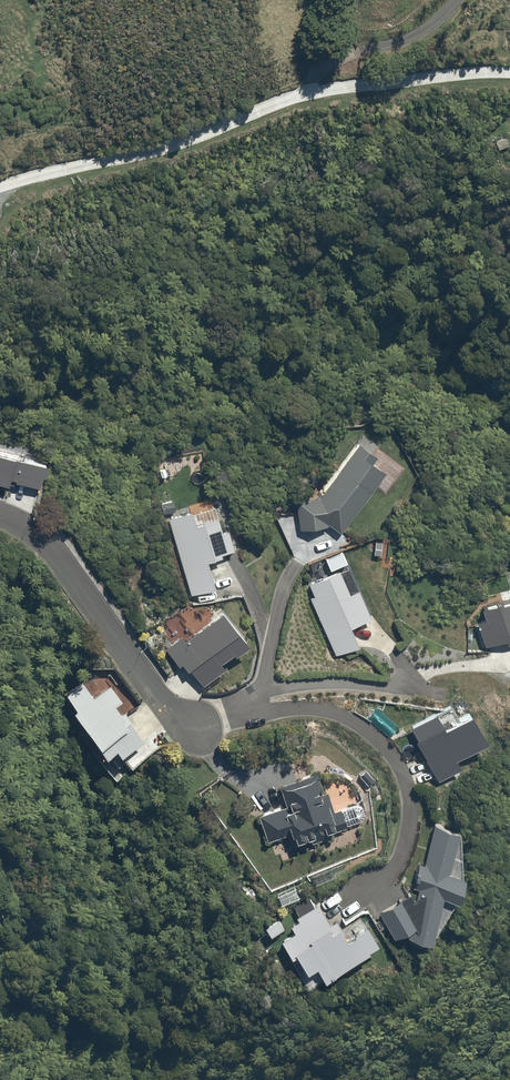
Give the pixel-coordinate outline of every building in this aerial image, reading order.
[(398,463),(370,440),(326,493),(299,497),(300,532),(336,523),(344,529),(398,463)] [(234,528),(227,530),(223,514),(211,518),(207,505),(165,517),(189,595),(223,585),(215,561),(228,557),(226,552),(240,548),(234,528)] [(387,557),(388,533),(376,533),(375,557),(387,557)] [(381,638),(349,562),(308,579),(314,594),(309,596),(335,657),(381,638)] [(471,605),(483,645),(509,642),(509,589),(471,605)] [(181,667),(189,661),(207,684),(230,667),(227,662),(255,641),(231,609),(188,641),(183,634),(166,647),(181,667)] [(463,757),(497,738),(482,711),(454,727),(443,708),(413,725),(431,756),(426,758),(439,782),(467,766),(463,757)] [(159,735),(143,717),(123,734),(140,753),(159,735)] [(326,794),(319,775),(279,788),(285,804),(260,813),(269,840),(288,834),(292,844),(342,827),(330,793),(326,794)] [(343,810),(347,824),(365,819),(361,805),(343,810)] [(384,911),(402,938),(410,932),(438,940),(449,892),(468,897),(474,873),(455,868),(464,828),(437,822),(428,860),(421,859),(415,887),(421,888),(416,911),(405,897),(384,911)] [(330,979),(386,943),(374,924),(352,938),(338,915),(333,918),(320,899),(295,914),(299,920),(292,923),(297,931),(283,939),(295,958),(302,954),(313,971),(322,966),(330,979)]
